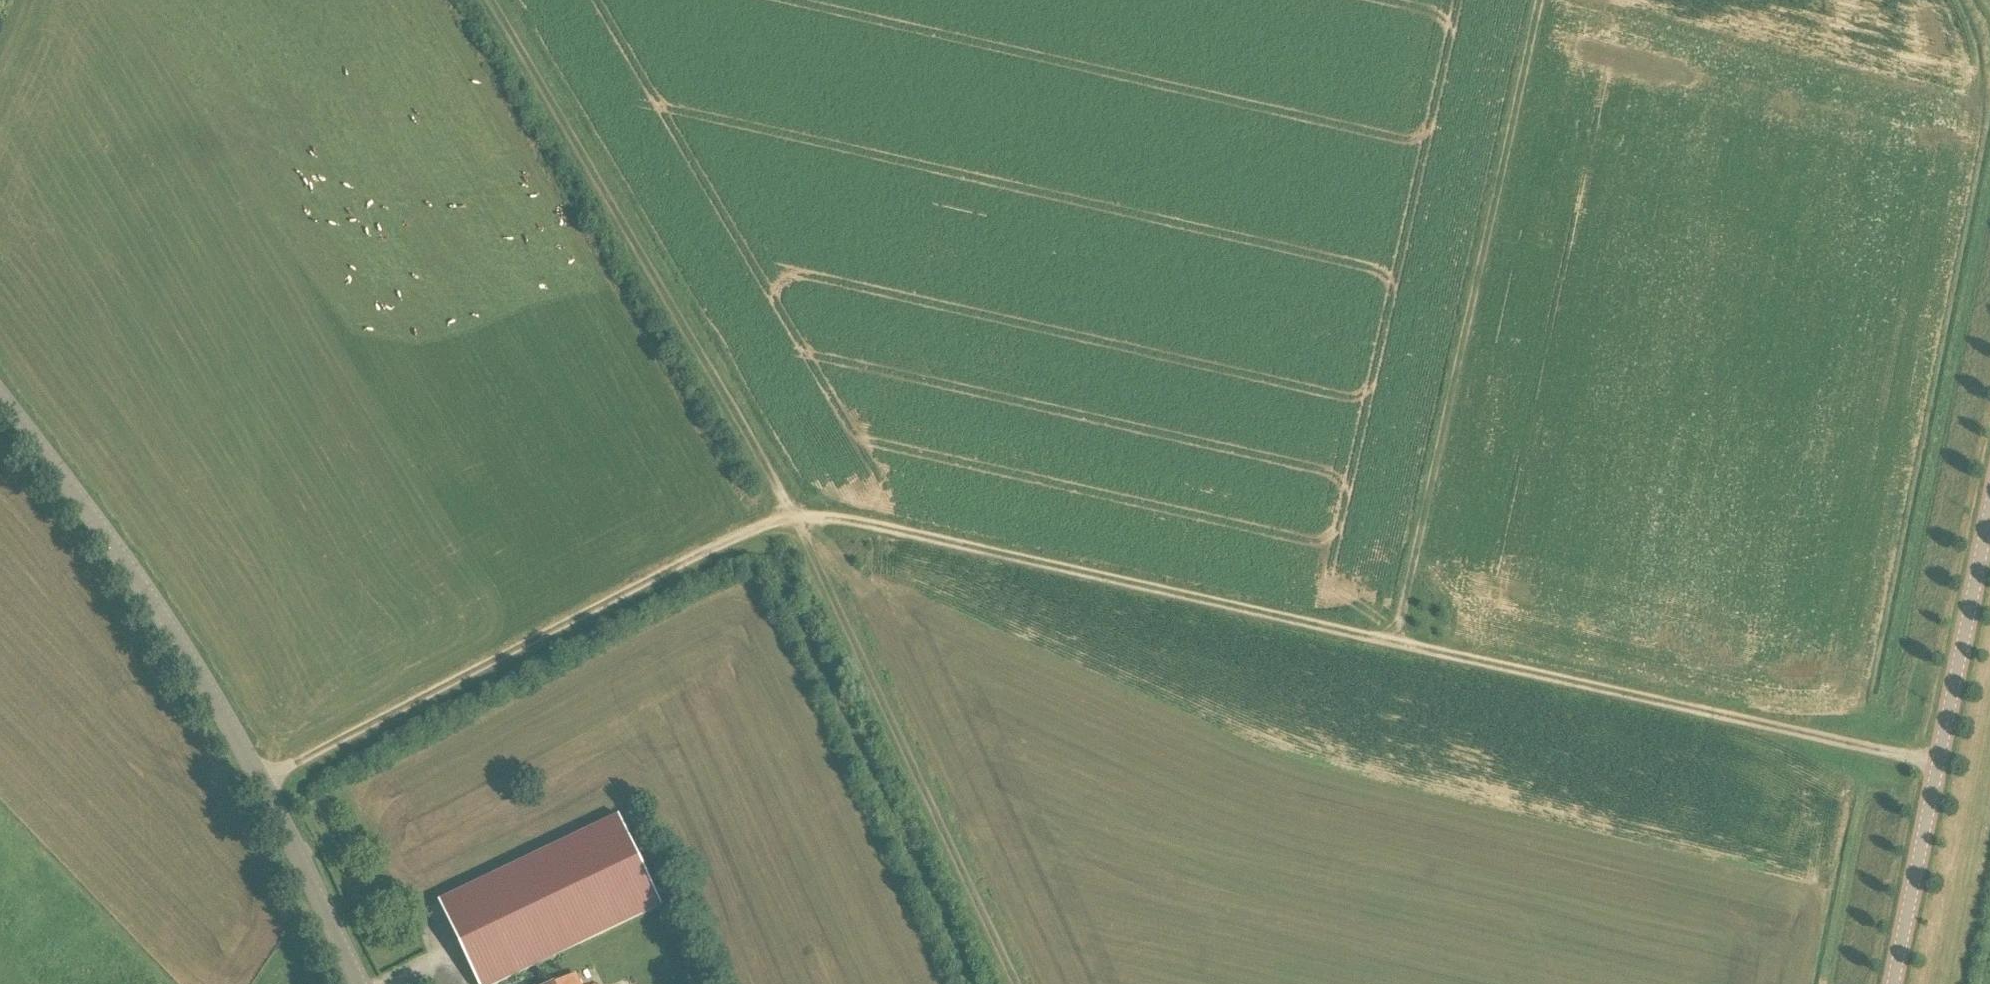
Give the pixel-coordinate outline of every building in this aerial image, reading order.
[(501,983),(663,906),(620,816),(440,902),(479,983),(501,983)] [(578,974),(557,983),(582,983),(578,974)]
